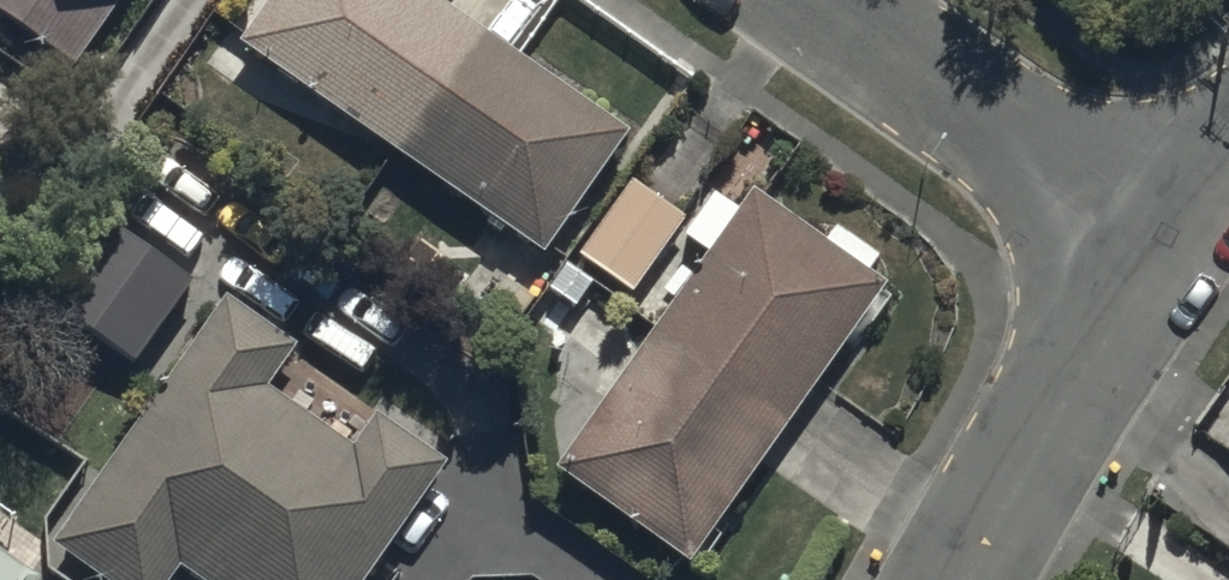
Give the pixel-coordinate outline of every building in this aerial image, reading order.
[(79,69),(128,0),(0,0),(0,17),(79,69)] [(241,46),(547,259),(632,138),(434,0),(273,0),(241,46)] [(637,181),(578,262),(636,296),(691,221),(637,181)] [(551,469),(690,569),(892,290),(752,190),(551,469)] [(194,276),(113,220),(54,303),(135,359),(194,276)] [(56,549),(100,579),(174,579),(179,573),(189,579),(374,579),(457,461),(229,302),(56,549)] [(0,557),(0,579),(31,579),(0,557)]
